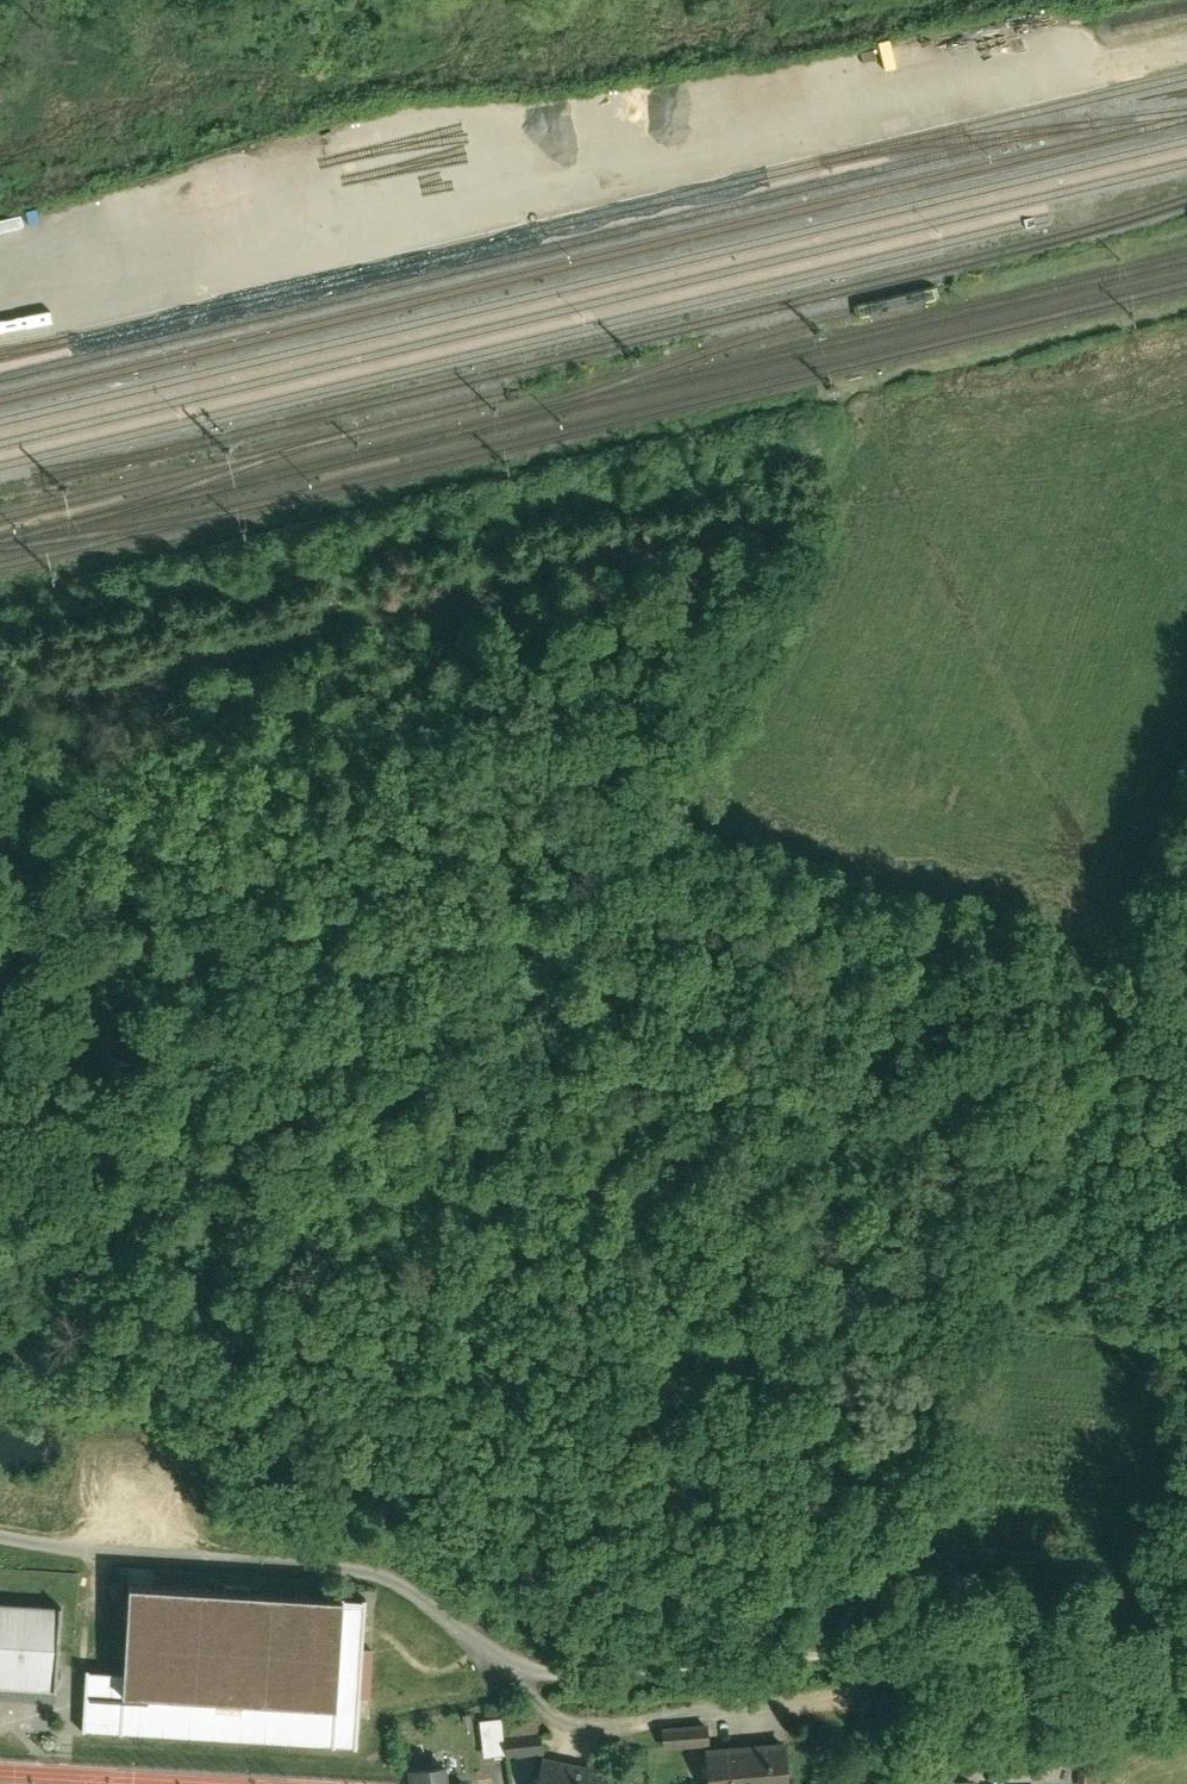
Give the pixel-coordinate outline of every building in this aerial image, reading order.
[(365,1584),(121,1569),(120,1675),(82,1673),(83,1733),(351,1751),(365,1584)] [(7,1682),(61,1684),(64,1601),(0,1598),(0,1713),(6,1714),(7,1682)] [(893,1701),(858,1703),(861,1751),(896,1749),(893,1701)] [(709,1745),(707,1723),(659,1727),(661,1748),(704,1745),(707,1783),(787,1783),(784,1739),(709,1745)] [(538,1756),(532,1783),(605,1783),(609,1768),(541,1753),(540,1731),(505,1733),(506,1758),(538,1756)] [(448,1781),(446,1760),(410,1767),(412,1783),(467,1783),(467,1780),(448,1781)]
